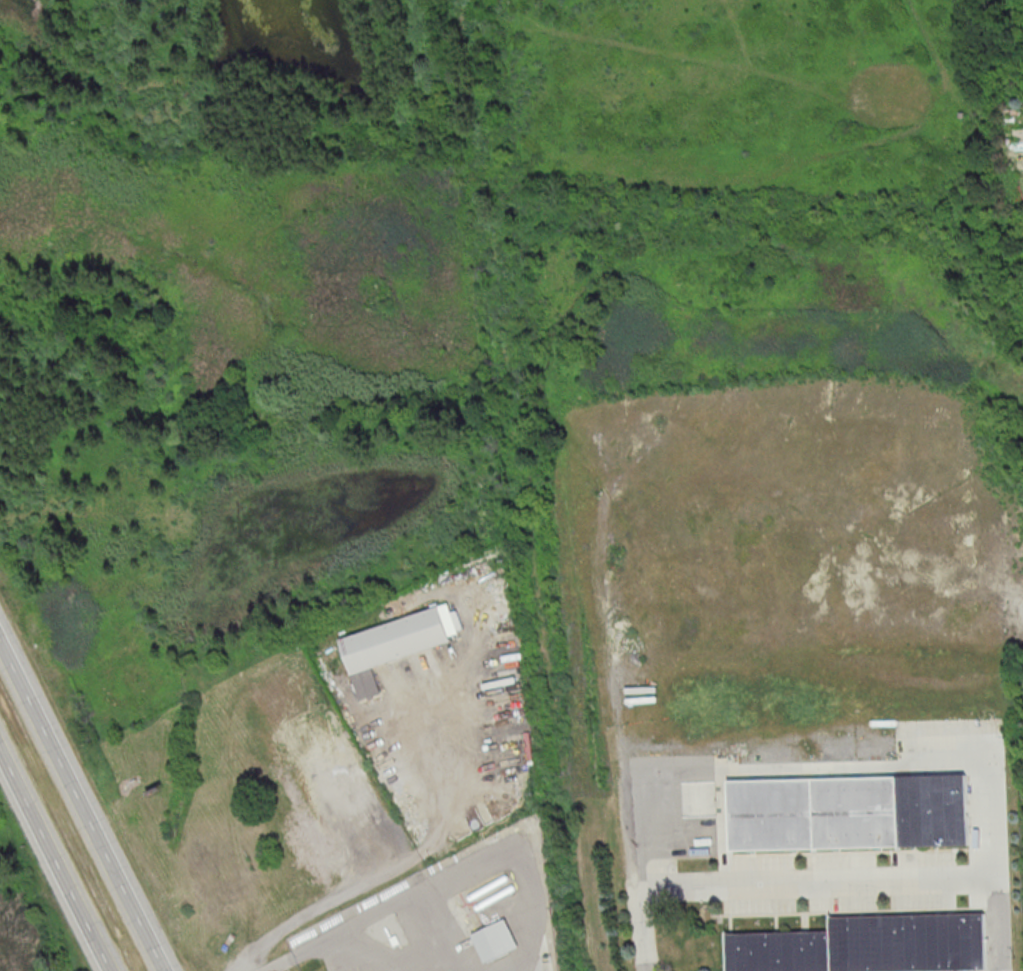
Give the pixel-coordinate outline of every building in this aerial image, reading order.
[(371,665),(459,640),(449,605),(339,636),(357,701),(380,695),(371,665)] [(967,846),(966,775),(728,779),(730,850),(967,846)] [(983,913),(828,915),(829,931),(725,932),(726,970),(929,970),(984,970),(983,913)] [(517,947),(505,918),(470,933),(482,962),(517,947)]
